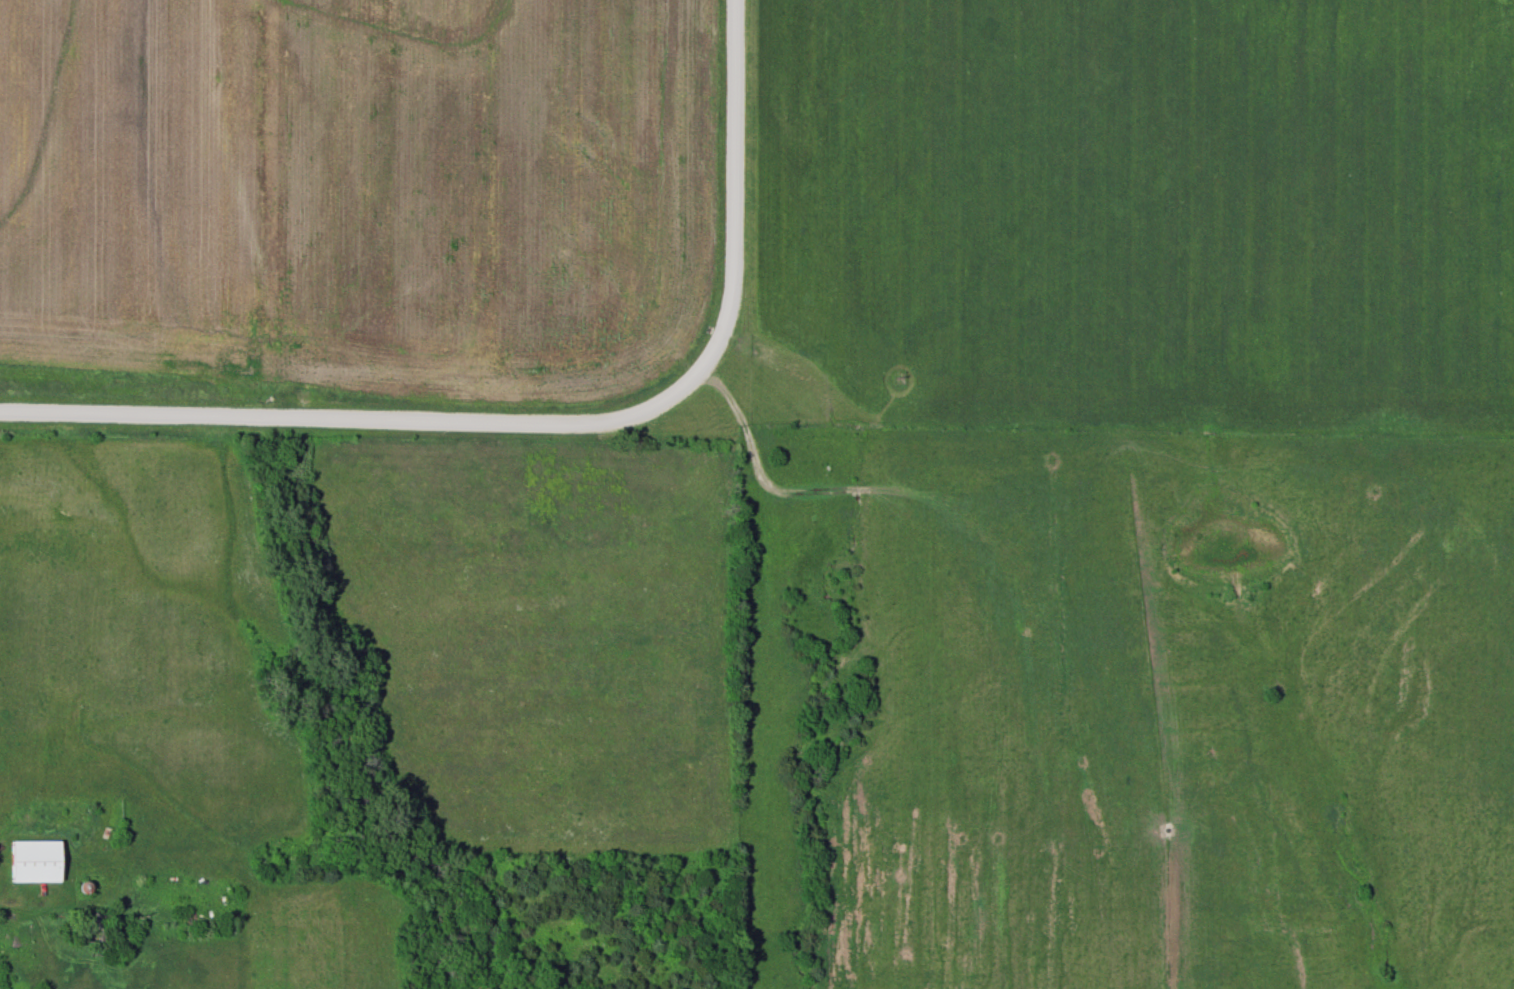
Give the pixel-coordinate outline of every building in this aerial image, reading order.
[(62,883),(62,842),(13,842),(13,883),(62,883)]
